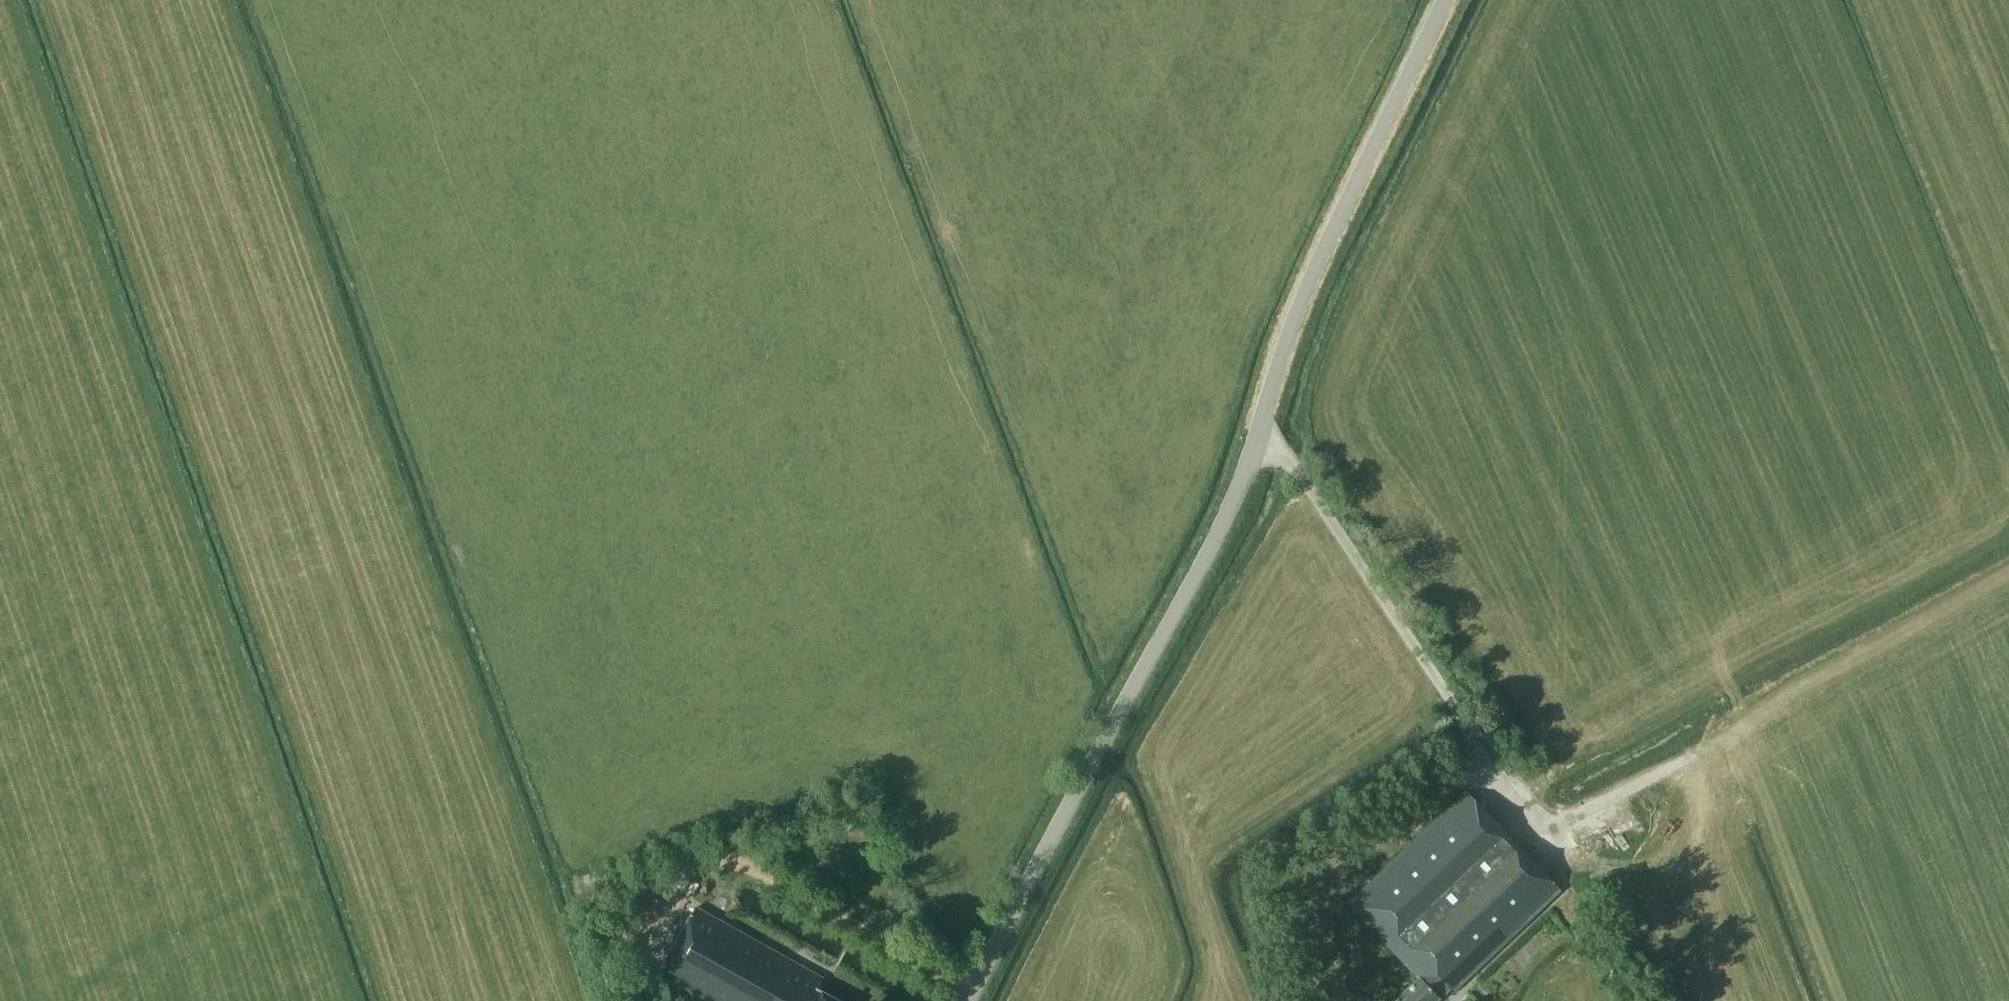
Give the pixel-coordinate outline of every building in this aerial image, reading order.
[(1467,790),(1348,903),(1420,978),(1396,1000),(1439,1000),(1452,988),(1455,991),(1562,890),(1467,790)] [(697,909),(660,975),(706,1000),(836,1000),(816,990),(823,979),(697,909)]
